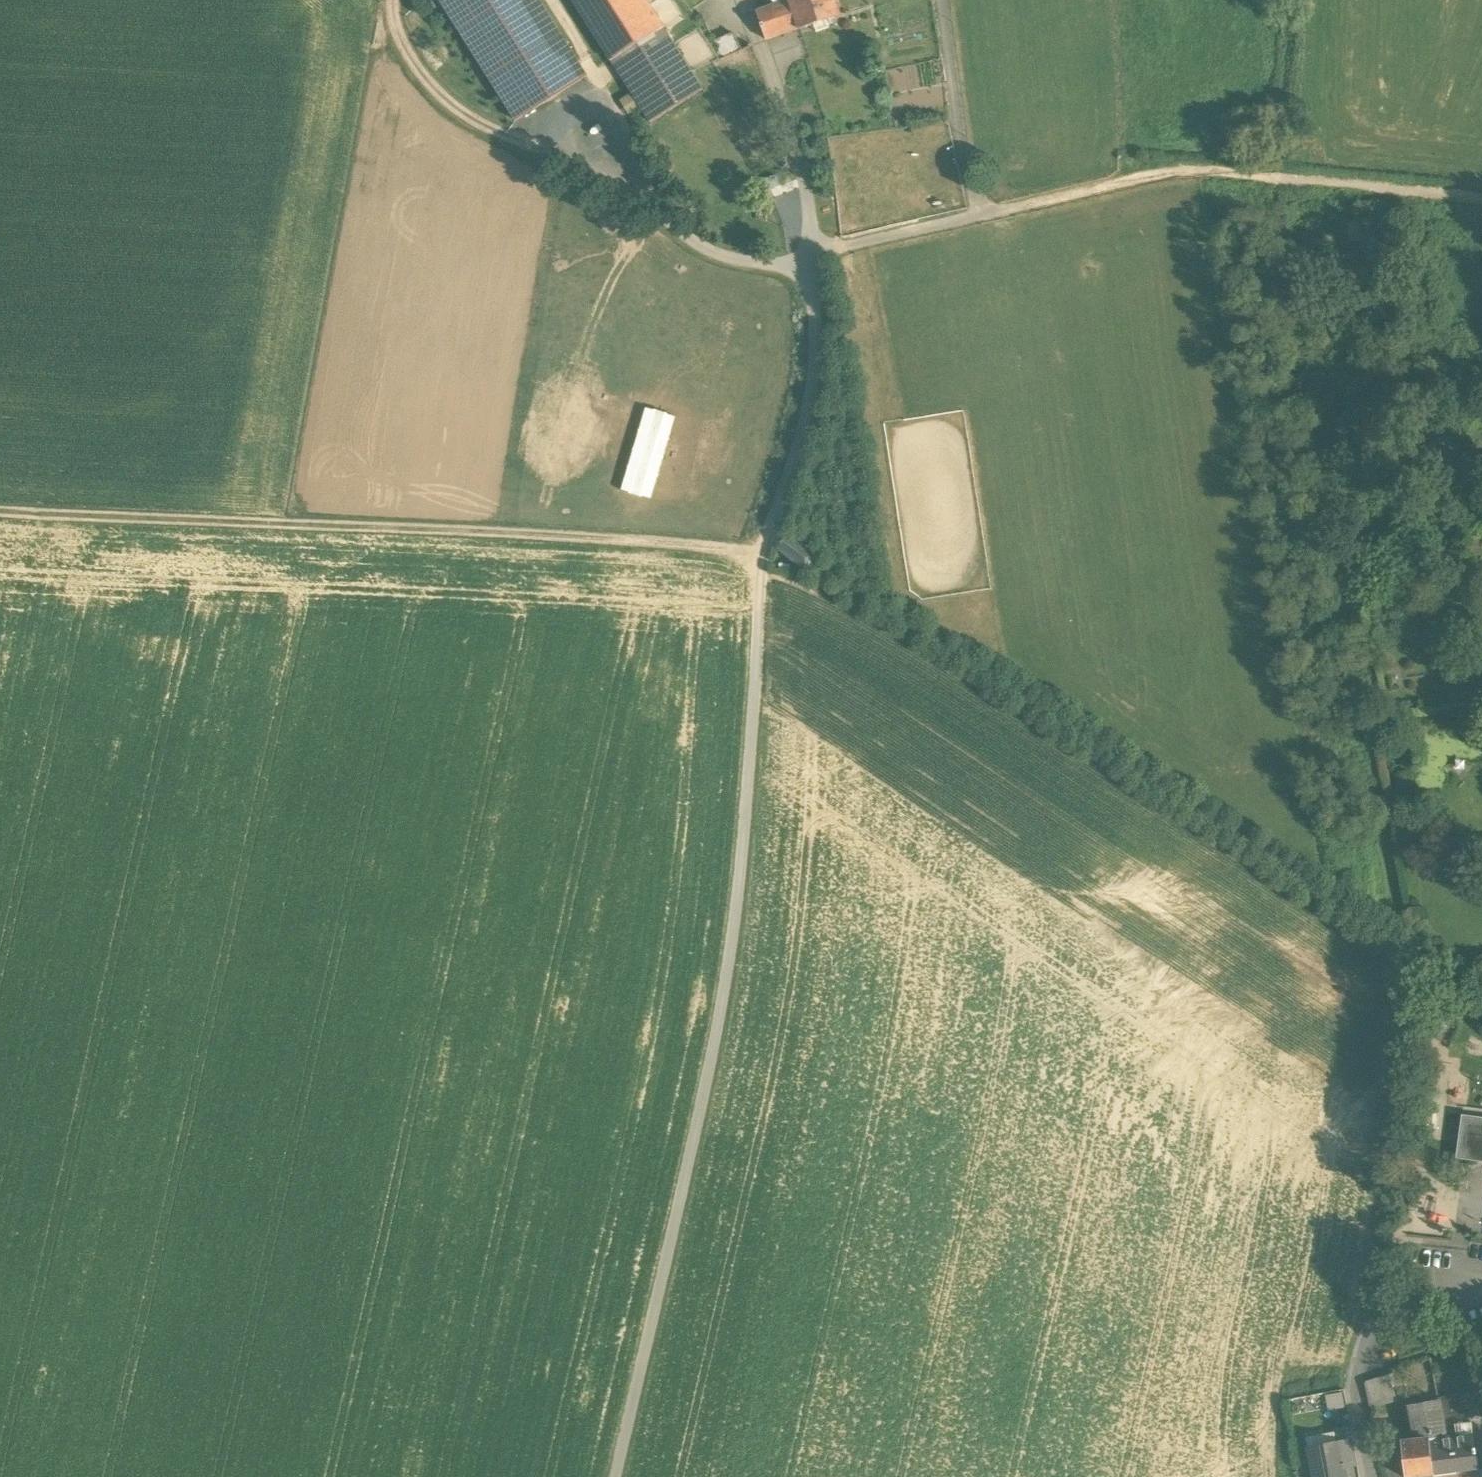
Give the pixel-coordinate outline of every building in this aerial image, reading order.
[(517,120),(588,75),(540,0),(441,0),(517,120)] [(611,60),(612,59),(663,27),(665,26),(648,0),(573,0),(611,60)] [(756,11),(765,39),(799,28),(789,0),(788,0),(756,11)] [(799,28),(799,29),(840,15),(834,0),(789,0),(799,28)] [(663,27),(612,59),(624,77),(674,45),(663,27)] [(721,37),(726,51),(741,46),(736,32),(721,37)] [(674,45),(624,77),(650,119),(702,88),(674,45)] [(816,555),(786,535),(780,536),(777,542),(777,547),(806,570),(816,555)] [(1460,1115),(1460,1122),(1481,1125),(1481,1118),(1460,1115)] [(1460,1122),(1458,1134),(1481,1138),(1481,1125),(1460,1122)] [(1458,1134),(1455,1159),(1481,1162),(1481,1138),(1458,1134)] [(1407,1391),(1401,1372),(1390,1375),(1396,1394),(1407,1391)] [(1390,1375),(1364,1383),(1368,1403),(1396,1394),(1390,1375)] [(1438,1400),(1408,1406),(1415,1441),(1428,1439),(1428,1441),(1445,1438),(1438,1400)] [(1469,1422),(1454,1424),(1456,1436),(1471,1434),(1469,1422)] [(1351,1428),(1336,1431),(1338,1443),(1339,1443),(1343,1466),(1357,1463),(1351,1428)] [(1445,1438),(1428,1441),(1432,1472),(1446,1470),(1447,1473),(1478,1469),(1475,1453),(1476,1453),(1474,1446),(1473,1447),(1471,1434),(1456,1436),(1445,1438)] [(1401,1443),(1405,1476),(1415,1476),(1433,1475),(1432,1472),(1428,1441),(1428,1439),(1415,1441),(1401,1443)] [(1309,1449),(1314,1476),(1346,1476),(1343,1466),(1339,1443),(1338,1443),(1309,1449)]
